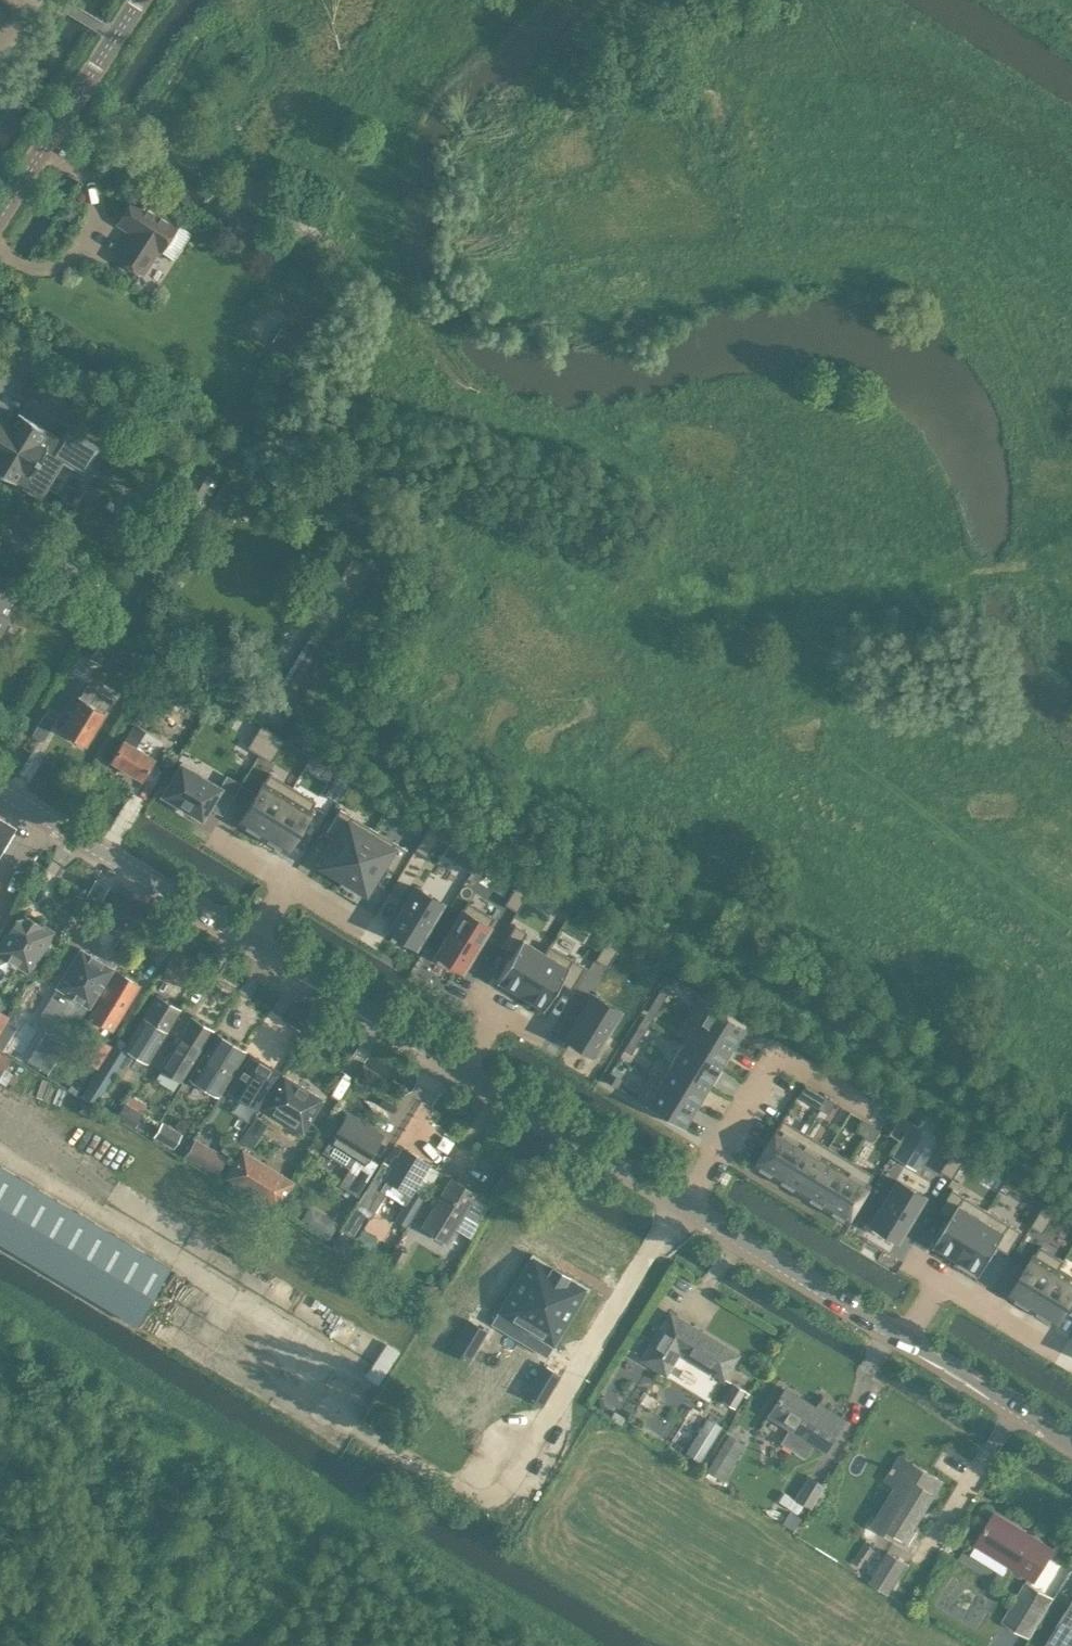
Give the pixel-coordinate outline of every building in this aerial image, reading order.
[(117,256),(143,273),(159,248),(162,250),(179,224),(136,196),(119,222),(133,231),(117,256)] [(289,352),(298,336),(280,325),(271,341),(289,352)] [(58,388),(52,398),(64,404),(70,394),(58,388)] [(0,416),(0,472),(24,487),(47,450),(85,474),(101,447),(68,427),(62,438),(19,412),(12,424),(0,416)] [(245,417),(234,419),(237,430),(247,428),(245,417)] [(363,564),(344,552),(324,584),(343,596),(363,564)] [(26,589),(0,574),(0,632),(26,589)] [(109,642),(94,633),(83,652),(98,661),(109,642)] [(88,684),(61,728),(73,735),(74,738),(81,743),(84,742),(87,743),(113,699),(88,684)] [(189,703),(202,712),(210,700),(197,691),(189,703)] [(142,707),(136,717),(143,722),(150,712),(142,707)] [(41,720),(33,733),(45,740),(53,727),(41,720)] [(125,739),(112,759),(143,778),(155,758),(136,746),(146,731),(136,724),(126,740),(125,739)] [(262,724),(248,746),(260,753),(274,731),(262,724)] [(260,753),(272,761),(286,739),(274,731),(260,753)] [(182,763),(164,793),(203,817),(221,786),(182,763)] [(326,793),(338,801),(352,778),(339,771),(326,793)] [(270,772),(240,822),(263,836),(294,786),(270,772)] [(294,786),(263,836),(286,850),(317,800),(294,786)] [(339,837),(323,864),(345,878),(372,833),(350,820),(353,815),(341,808),(328,830),(339,837)] [(0,811),(0,849),(17,822),(0,811)] [(416,848),(428,856),(442,833),(430,826),(416,848)] [(345,878),(367,891),(383,864),(395,871),(408,848),(397,842),(394,847),(372,833),(345,878)] [(460,862),(471,869),(478,858),(467,851),(460,862)] [(506,903),(518,910),(532,888),(520,881),(506,903)] [(391,929),(417,945),(443,902),(417,886),(391,929)] [(468,900),(437,952),(464,968),(495,917),(468,900)] [(19,915),(0,946),(0,951),(2,953),(0,956),(0,967),(6,970),(0,980),(0,985),(4,988),(13,975),(12,974),(19,963),(30,970),(54,931),(26,914),(19,915)] [(514,953),(498,979),(521,993),(551,944),(550,944),(546,951),(524,938),(528,930),(516,923),(503,946),(514,953)] [(596,958),(609,965),(622,943),(610,936),(596,958)] [(551,944),(521,993),(544,1007),(561,981),(572,988),(586,966),(551,944)] [(60,987),(48,1005),(59,1011),(29,1059),(49,1071),(114,968),(82,948),(58,986),(60,987)] [(117,970),(90,1014),(113,1028),(140,984),(117,970)] [(663,986),(656,997),(665,1002),(672,991),(663,986)] [(568,1036),(595,1053),(621,1010),(594,993),(568,1036)] [(93,1099),(92,1101),(95,1104),(97,1101),(120,1066),(124,1068),(127,1063),(141,1072),(180,1009),(157,995),(124,1049),(116,1044),(84,1093),(93,1099)] [(665,1002),(656,997),(649,1008),(658,1014),(665,1002)] [(697,1022),(734,1045),(747,1024),(709,1001),(697,1022)] [(11,1015),(0,1009),(0,1033),(11,1015)] [(183,1080),(214,1030),(193,1016),(173,1048),(161,1067),(183,1080)] [(684,1042),(722,1065),(734,1045),(697,1022),(684,1042)] [(638,1026),(632,1037),(640,1042),(647,1031),(638,1026)] [(219,1094),(246,1050),(218,1032),(191,1077),(219,1094)] [(96,1034),(82,1056),(99,1067),(113,1045),(96,1034)] [(640,1042),(632,1037),(625,1048),(634,1054),(640,1042)] [(672,1062),(710,1085),(722,1065),(684,1042),(672,1062)] [(281,1071),(252,1053),(229,1089),(258,1108),(281,1071)] [(660,1082),(697,1105),(710,1085),(672,1062),(660,1082)] [(618,1085),(622,1078),(611,1071),(606,1078),(618,1085)] [(284,1073),(263,1106),(304,1131),(324,1098),(284,1073)] [(647,1103),(685,1126),(697,1105),(660,1082),(647,1103)] [(822,1108),(829,1097),(821,1092),(815,1104),(822,1108)] [(836,1101),(829,1097),(822,1108),(829,1113),(836,1101)] [(143,1111),(124,1100),(115,1114),(134,1126),(143,1111)] [(332,1138),(325,1151),(351,1167),(340,1184),(358,1195),(378,1163),(369,1157),(383,1135),(348,1113),(342,1122),(332,1138)] [(257,1115),(250,1126),(260,1133),(267,1121),(257,1115)] [(784,1118),(755,1164),(779,1178),(807,1132),(784,1118)] [(866,1135),(873,1124),(866,1119),(859,1131),(866,1135)] [(182,1133),(163,1122),(156,1135),(174,1146),(182,1133)] [(914,1123),(900,1145),(922,1159),(936,1137),(914,1123)] [(881,1128),(873,1124),(866,1135),(874,1140),(881,1128)] [(807,1132),(779,1178),(801,1192),(829,1146),(807,1132)] [(231,1135),(225,1145),(232,1149),(238,1139),(231,1135)] [(225,1156),(197,1140),(188,1154),(216,1171),(225,1156)] [(829,1146),(801,1192),(823,1206),(851,1159),(829,1146)] [(943,1169),(955,1177),(969,1154),(957,1147),(943,1169)] [(384,1160),(357,1207),(367,1213),(371,1216),(387,1191),(406,1202),(397,1218),(407,1224),(424,1196),(414,1190),(430,1163),(404,1148),(393,1166),(384,1160)] [(294,1183),(245,1153),(230,1179),(278,1208),(294,1183)] [(851,1159),(823,1206),(846,1220),(875,1173),(851,1159)] [(171,1266),(0,1163),(0,1241),(137,1323),(171,1266)] [(477,1192),(453,1177),(423,1226),(447,1241),(477,1192)] [(872,1222),(899,1238),(925,1195),(898,1179),(872,1222)] [(952,1217),(936,1243),(959,1257),(989,1209),(954,1187),(941,1210),(952,1217)] [(1033,1224),(1046,1232),(1059,1209),(1047,1202),(1033,1224)] [(989,1209),(959,1257),(983,1272),(999,1245),(1010,1252),(1024,1230),(989,1209)] [(324,1215),(317,1227),(329,1234),(336,1223),(324,1215)] [(347,1256),(356,1242),(341,1233),(332,1247),(347,1256)] [(408,1253),(397,1246),(386,1265),(398,1272),(408,1253)] [(534,1253),(500,1311),(528,1328),(562,1270),(534,1253)] [(1012,1294),(1036,1308),(1061,1267),(1037,1253),(1012,1294)] [(387,1260),(376,1254),(368,1268),(378,1274),(387,1260)] [(1036,1308),(1059,1322),(1071,1301),(1071,1274),(1061,1267),(1036,1308)] [(562,1270),(528,1328),(556,1345),(590,1287),(562,1270)] [(437,1284),(424,1284),(424,1299),(437,1299),(437,1284)] [(724,1377),(739,1353),(671,1312),(643,1358),(666,1373),(680,1350),(724,1377)] [(465,1325),(447,1356),(465,1367),(483,1336),(465,1325)] [(746,1389),(734,1381),(724,1399),(736,1406),(746,1389)] [(826,1450),(846,1418),(821,1403),(825,1396),(824,1395),(816,1408),(785,1388),(769,1414),(790,1427),(781,1441),(806,1457),(815,1443),(826,1450)] [(704,1477),(712,1482),(716,1477),(723,1481),(746,1445),(729,1434),(706,1470),(707,1471),(704,1477)] [(914,1461),(913,1463),(901,1456),(903,1454),(902,1454),(894,1466),(892,1469),(893,1469),(886,1479),(908,1492),(901,1504),(897,1501),(881,1528),(905,1543),(919,1521),(918,1520),(923,1511),(924,1512),(944,1479),(914,1461)] [(811,1506),(825,1484),(810,1475),(796,1497),(811,1506)] [(804,1517),(786,1506),(779,1519),(797,1529),(804,1517)] [(977,1543),(978,1543),(979,1541),(1012,1562),(1011,1564),(1035,1579),(1055,1548),(1021,1527),(1019,1530),(994,1515),(977,1543)] [(1071,1547),(1060,1539),(1054,1548),(1065,1556),(1071,1547)] [(890,1592),(908,1562),(890,1550),(871,1580),(890,1592)] [(1004,1619),(1030,1635),(1053,1596),(1027,1580),(1004,1619)] [(1048,1642),(1049,1645),(1071,1645),(1071,1603),(1048,1642)]
